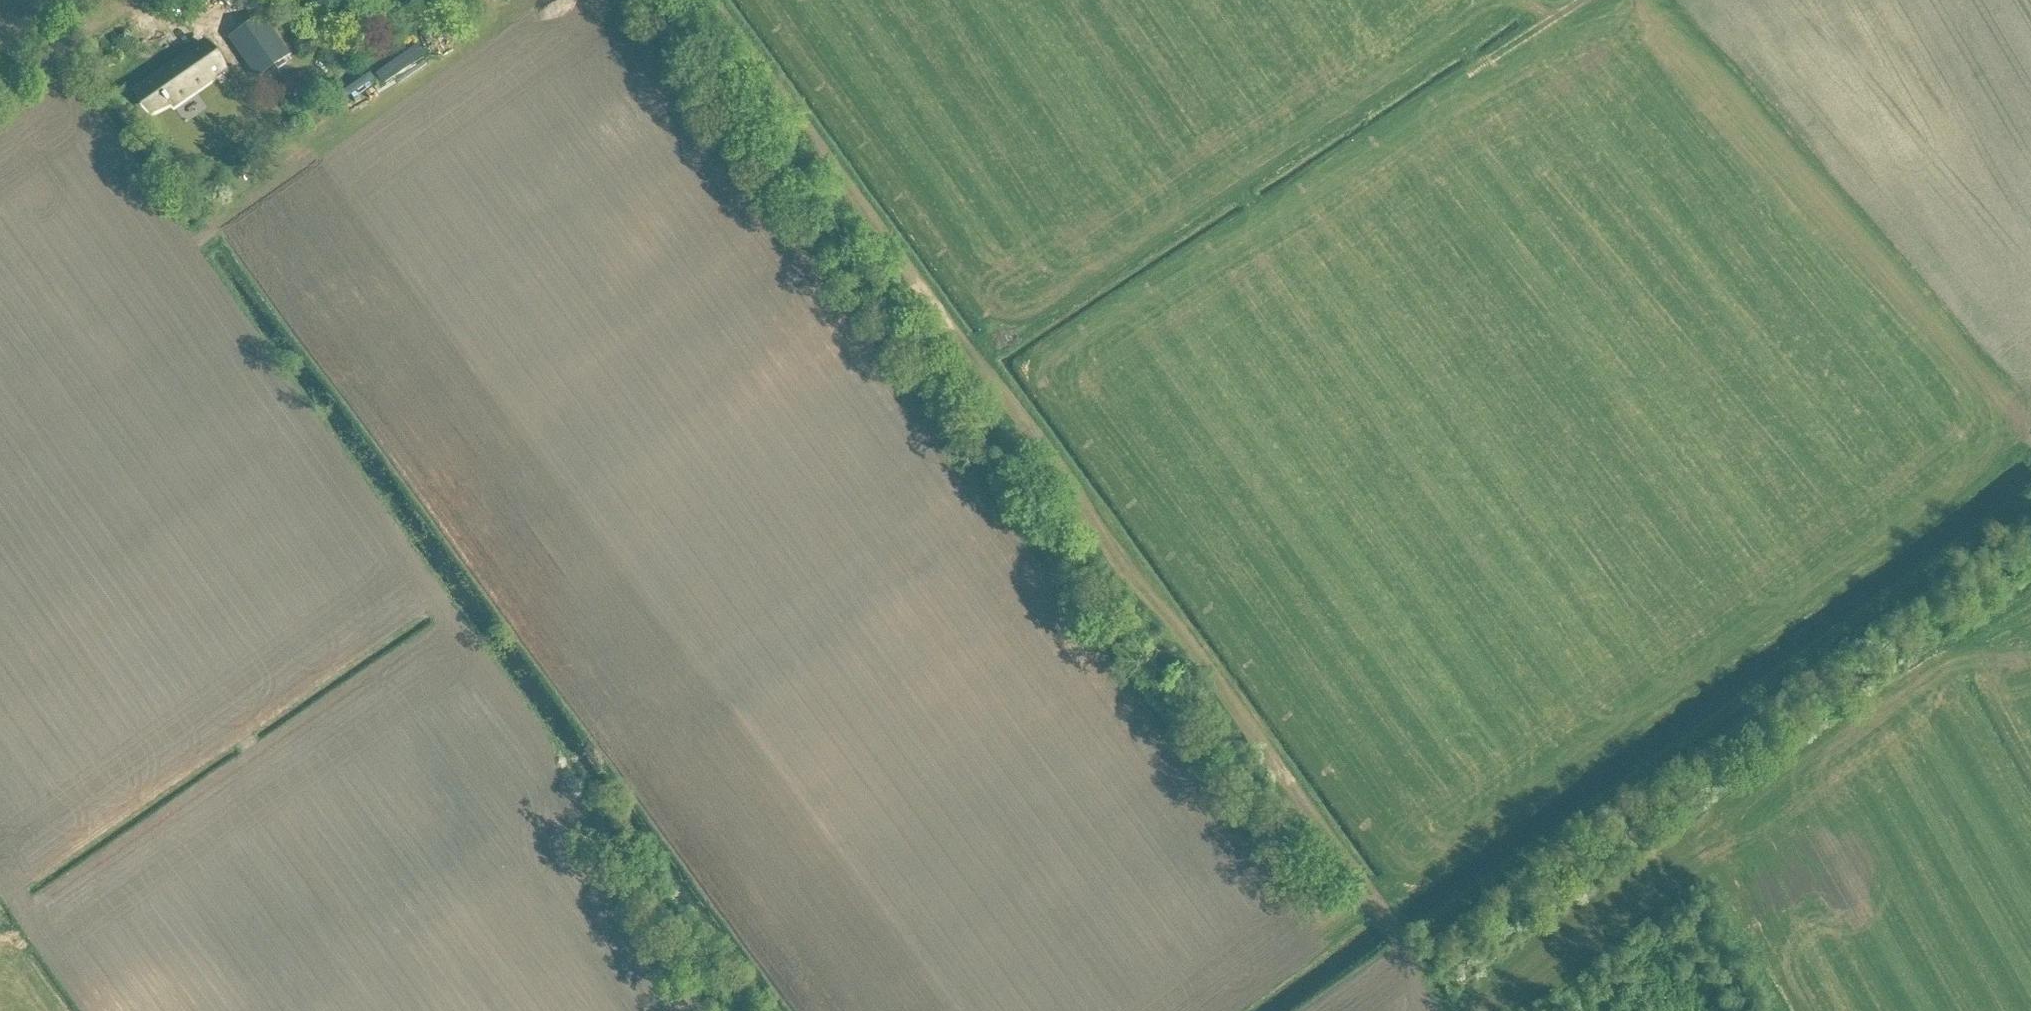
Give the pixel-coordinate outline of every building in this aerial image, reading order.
[(258,79),(291,56),(263,14),(229,38),(258,79)] [(205,44),(140,89),(154,109),(167,101),(168,103),(170,102),(172,105),(173,106),(223,71),(205,44)] [(351,97),(375,80),(367,69),(343,86),(351,97)]
